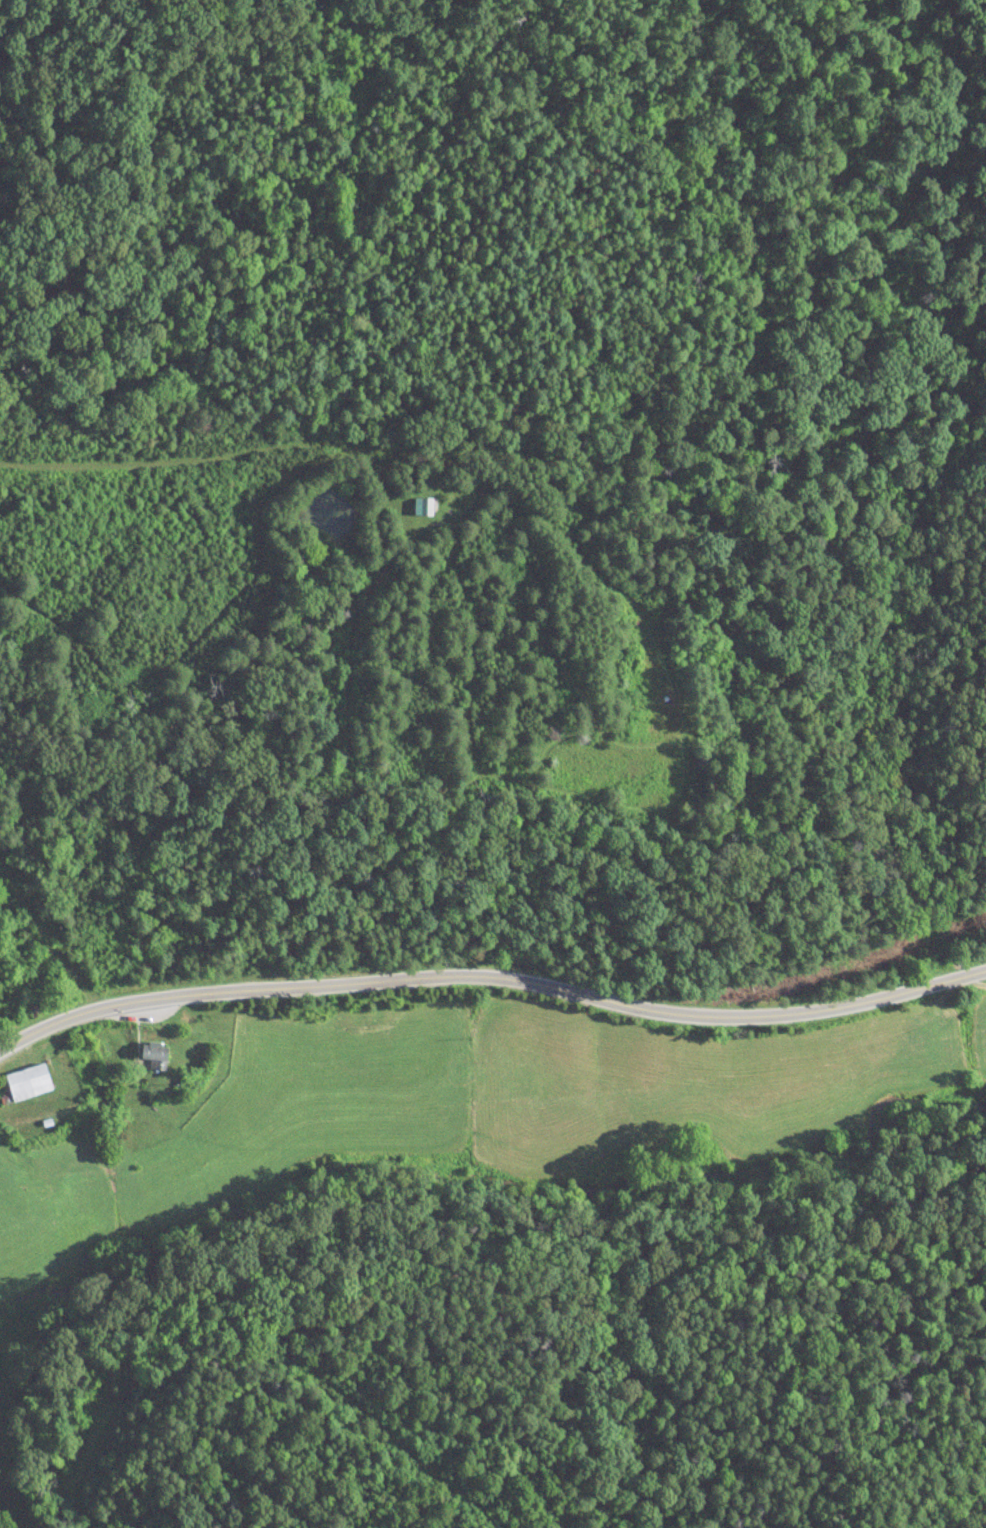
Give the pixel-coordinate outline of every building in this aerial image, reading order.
[(144,1067),(164,1067),(164,1042),(144,1042),(144,1067)] [(46,1063),(0,1077),(0,1093),(4,1106),(54,1090),(46,1063)]
